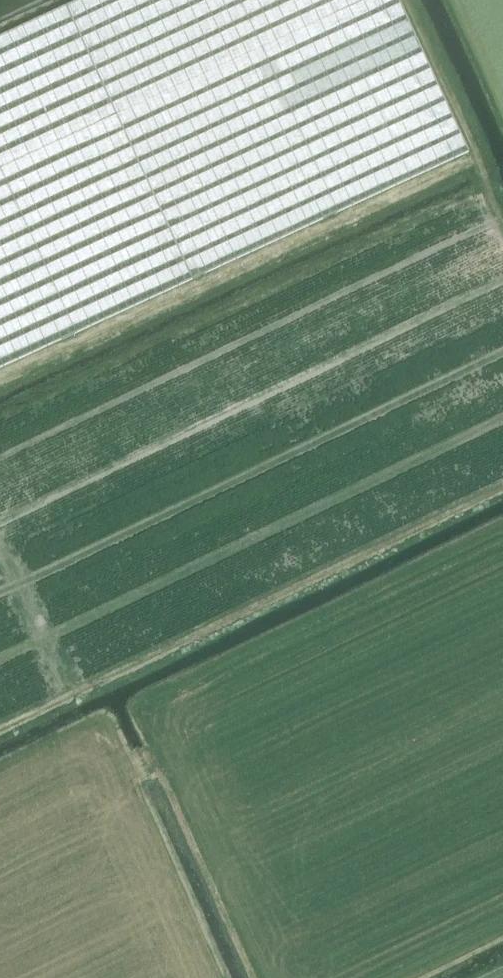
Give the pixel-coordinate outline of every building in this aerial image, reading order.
[(451,160),(376,0),(83,0),(0,39),(0,368),(451,160)]
